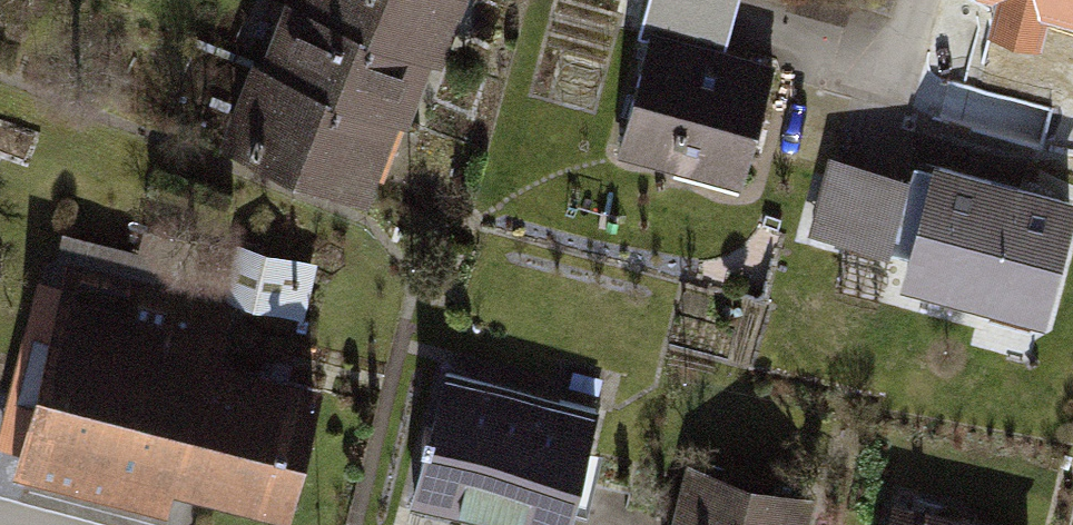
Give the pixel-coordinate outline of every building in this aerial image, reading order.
[(446,0),(309,0),(306,7),(417,48),(427,52),(446,0)] [(393,112),(417,48),(306,7),(295,3),(271,67),(385,109),(393,112)] [(773,65),(654,33),(622,152),(740,184),(773,65)] [(361,173),(385,109),(271,67),(262,63),(238,127),(361,173)] [(1068,206),(939,171),(934,188),(834,161),(814,235),(914,262),(909,282),(1038,317),(1068,206)] [(312,311),(316,260),(246,254),(241,305),(312,311)] [(75,282),(34,443),(283,505),(312,392),(211,367),(223,319),(75,282)] [(412,498),(512,524),(562,524),(593,411),(446,372),(412,498)] [(676,524),(798,524),(805,501),(691,470),(676,524)] [(893,524),(973,524),(898,506),(893,524)]
